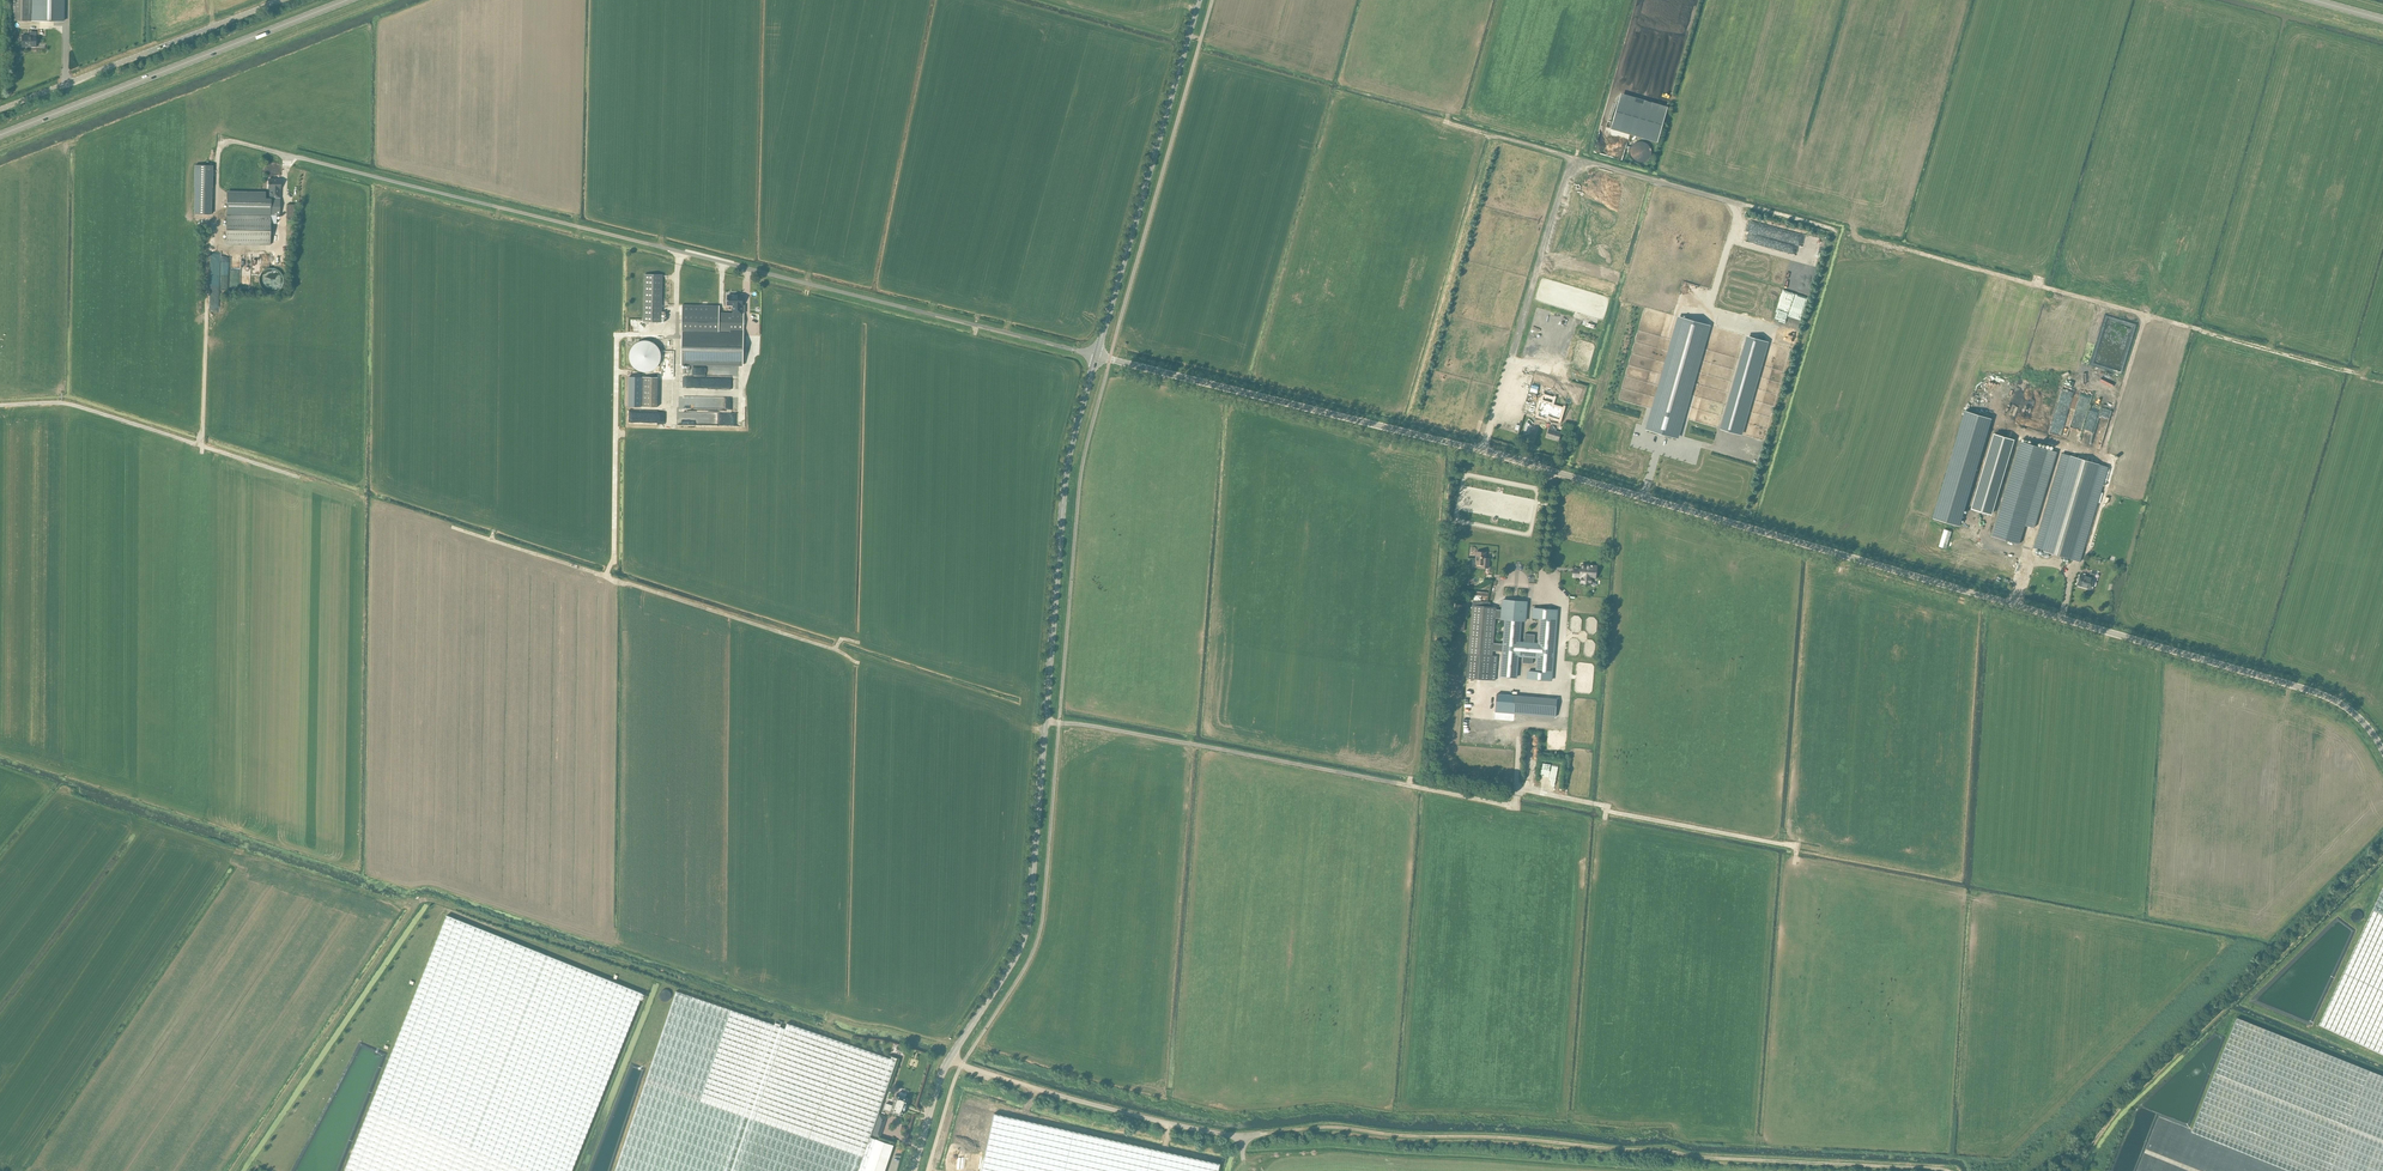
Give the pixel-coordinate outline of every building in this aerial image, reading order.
[(13,21),(33,21),(33,14),(31,14),(31,0),(13,0),(13,21)] [(33,14),(33,21),(64,22),(64,0),(33,0),(33,14)] [(22,36),(22,46),(36,46),(36,32),(32,32),(32,36),(22,36)] [(1619,99),(1611,129),(1657,142),(1665,112),(1619,99)] [(1633,157),(1650,157),(1650,142),(1632,143),(1633,157)] [(194,214),(207,215),(211,215),(212,188),(213,188),(213,166),(195,165),(194,187),(195,187),(194,214)] [(226,245),(270,245),(271,223),(276,223),(276,216),(280,216),(280,197),(280,188),(281,180),(269,180),(268,188),(269,188),(269,197),(227,196),(226,214),(226,245)] [(240,288),(242,255),(230,255),(230,258),(227,258),(227,261),(230,261),(230,264),(230,266),(222,266),(221,287),(240,288)] [(210,275),(220,275),(221,258),(211,258),(210,275)] [(645,274),(644,321),(661,322),(662,275),(645,274)] [(742,305),(743,305),(743,295),(738,295),(727,295),(727,305),(733,305),(733,313),(719,312),(719,306),(682,305),(682,331),(729,332),(729,333),(682,333),(681,363),(743,365),(744,313),(742,313),(742,305)] [(1679,317),(1648,427),(1677,435),(1709,325),(1679,317)] [(1533,318),(1528,342),(1540,344),(1545,321),(1533,318)] [(1765,342),(1745,336),(1719,426),(1739,432),(1765,342)] [(657,346),(657,345),(656,345),(655,344),(654,344),(654,343),(653,343),(653,342),(652,342),(651,342),(650,341),(649,341),(648,341),(647,341),(646,341),(645,341),(644,341),(643,341),(642,341),(641,341),(640,342),(639,342),(638,342),(638,343),(637,343),(636,344),(635,345),(634,345),(634,346),(633,346),(633,347),(632,348),(632,349),(631,350),(631,351),(630,352),(630,353),(630,354),(630,355),(630,356),(630,357),(630,358),(630,359),(630,360),(630,361),(631,362),(631,363),(631,364),(632,364),(632,365),(633,366),(633,367),(634,367),(634,368),(635,368),(635,369),(636,369),(637,370),(638,370),(638,371),(639,371),(640,371),(641,372),(642,372),(643,372),(644,372),(645,372),(646,372),(647,372),(648,372),(649,372),(650,372),(651,371),(652,371),(653,370),(654,370),(655,369),(656,369),(656,368),(657,367),(658,367),(658,366),(659,365),(659,364),(660,363),(660,362),(660,361),(661,361),(661,360),(661,359),(661,358),(661,357),(661,356),(661,355),(661,354),(661,353),(661,352),(660,352),(660,351),(660,350),(659,349),(659,348),(658,348),(658,347),(657,346)] [(693,376),(682,376),(682,387),(732,387),(732,377),(718,376),(718,367),(693,366),(693,376)] [(642,377),(642,407),(657,407),(658,377),(642,377)] [(2030,385),(2021,412),(2034,416),(2042,389),(2030,385)] [(2052,397),(2049,412),(2052,413),(2057,414),(2061,394),(2058,393),(2057,398),(2052,397)] [(1537,417),(1548,420),(1549,416),(1561,421),(1564,408),(1553,405),(1555,398),(1544,395),(1537,417)] [(732,411),(732,397),(684,396),(684,409),(704,410),(704,407),(707,407),(707,402),(712,403),(712,407),(715,407),(715,411),(732,411)] [(631,422),(660,422),(660,411),(631,411),(631,422)] [(1965,411),(1932,518),(1959,526),(1991,419),(1965,411)] [(1525,421),(1525,434),(1538,435),(1538,421),(1525,421)] [(1550,425),(1546,438),(1562,442),(1565,432),(1556,430),(1557,427),(1550,425)] [(1991,536),(2019,544),(2025,525),(2035,528),(2058,452),(2047,449),(2020,441),(1991,536)] [(2073,560),(2080,562),(2100,493),(2093,491),(2100,465),(2068,455),(2061,481),(2056,480),(2036,548),(2040,550),(2043,551),(2047,552),(2073,560)] [(1480,568),(1489,568),(1489,561),(1486,561),(1486,552),(1476,551),(1476,564),(1480,565),(1480,568)] [(2000,555),(1999,562),(2014,565),(2015,557),(2000,555)] [(1576,576),(1582,577),(1581,582),(1592,583),(1593,578),(1596,578),(1597,566),(1593,566),(1593,565),(1592,565),(1592,566),(1582,565),(1582,572),(1577,572),(1576,576)] [(2077,585),(2091,588),(2093,578),(2095,574),(2090,572),(2089,577),(2080,574),(2077,585)] [(1493,656),(1493,651),(1494,642),(1496,618),(1497,609),(1497,608),(1490,607),(1490,602),(1473,601),(1472,606),(1466,678),(1495,680),(1497,656),(1493,656)] [(1494,642),(1493,651),(1503,651),(1501,676),(1517,677),(1519,656),(1523,656),(1523,663),(1533,664),(1533,657),(1538,657),(1537,672),(1529,671),(1528,678),(1552,680),(1558,610),(1534,608),(1533,617),(1541,618),(1539,644),(1534,643),(1535,634),(1525,634),(1525,642),(1520,642),(1522,620),(1526,621),(1527,605),(1503,603),(1503,610),(1497,609),(1496,618),(1506,619),(1504,643),(1494,642)] [(1463,605),(1455,604),(1453,630),(1464,631),(1466,609),(1462,608),(1463,605)] [(1514,713),(1556,717),(1557,699),(1515,695),(1514,713)] [(1544,763),(1542,776),(1547,777),(1548,773),(1554,774),(1556,765),(1544,763)] [(2382,1055),(2382,889),(2320,1025),(2382,1055)] [(345,1170),(573,1170),(629,1031),(644,993),(447,915),(401,1031),(345,1170)] [(662,989),(661,1000),(671,1001),(672,990),(662,989)] [(894,1144),(876,1138),(877,1134),(872,1132),(897,1059),(788,1022),(786,1027),(677,990),(615,1170),(885,1170),(894,1144)] [(2290,1170),(2382,1170),(2382,1076),(2371,1071),(2237,1017),(2192,1131),(2290,1170)] [(905,1098),(906,1094),(900,1092),(898,1096),(897,1095),(896,1095),(894,1101),(892,1106),(886,1103),(884,1109),(890,1111),(890,1112),(891,1112),(901,1115),(902,1116),(902,1115),(904,1109),(904,1110),(906,1105),(905,1105),(907,1099),(907,1098),(905,1098)] [(1215,1162),(981,1109),(970,1170),(1214,1170),(1215,1162)] [(875,1125),(883,1128),(885,1121),(877,1118),(875,1125)]
